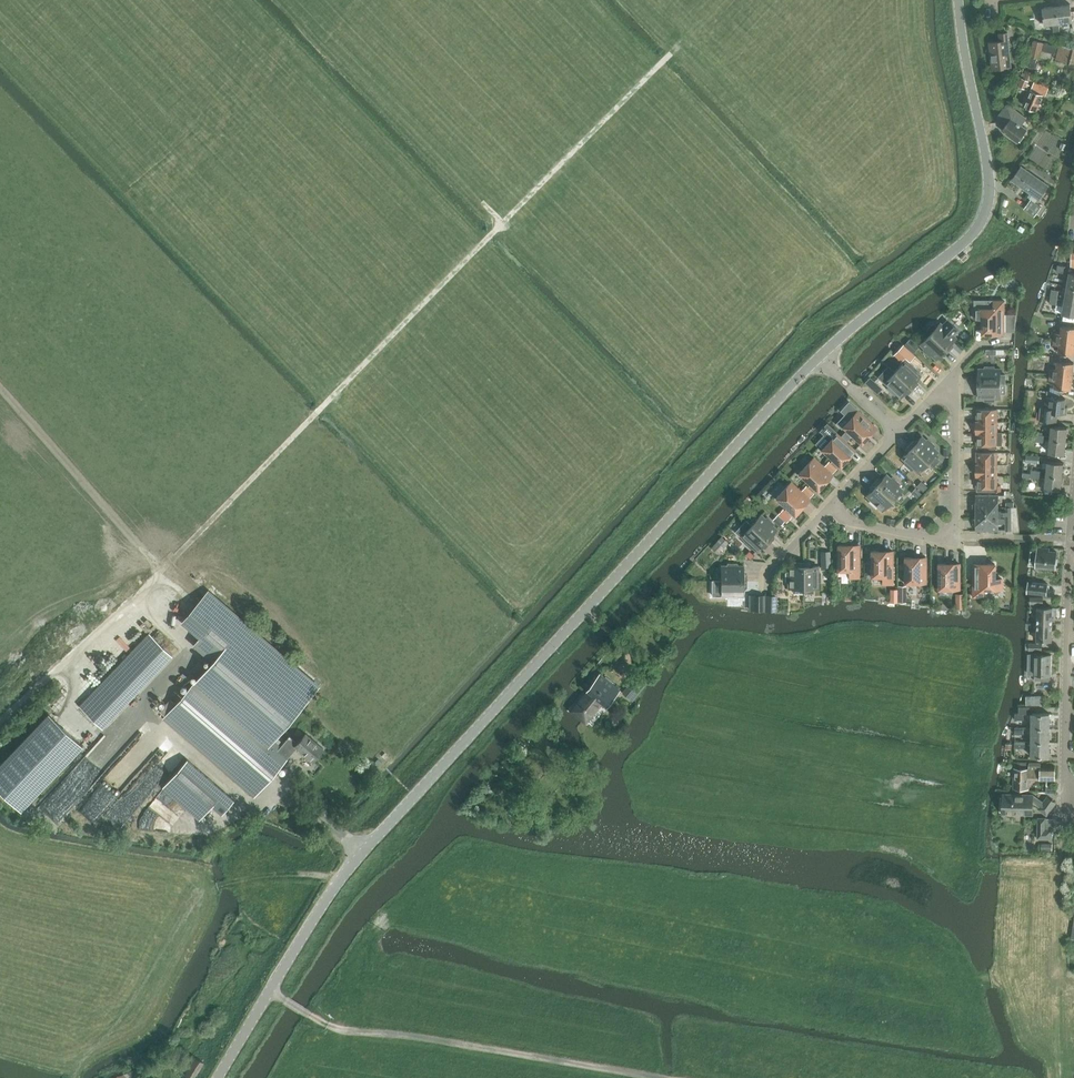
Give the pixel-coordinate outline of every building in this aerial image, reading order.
[(1059,22),(1072,20),(1073,29),(1073,10),(1071,10),(1070,3),(1057,5),(1059,22)] [(1059,22),(1057,5),(1043,7),(1044,14),(1039,15),(1040,21),(1045,20),(1045,24),(1053,23),(1054,28),(1059,27),(1059,22)] [(991,41),(994,69),(1012,67),(1009,31),(1001,32),(1002,40),(991,41)] [(1073,63),(1073,48),(1059,45),(1059,47),(1033,41),(1030,56),(1040,58),(1042,51),(1057,55),(1056,59),(1073,63)] [(1025,89),(1027,90),(1028,88),(1025,87),(1028,81),(1022,79),(1019,87),(1025,89)] [(1024,105),(1037,111),(1040,104),(1041,105),(1049,88),(1040,84),(1034,82),(1024,105)] [(1021,125),(1026,119),(1009,104),(999,115),(1007,123),(1002,129),(1017,141),(1019,140),(1020,141),(1024,136),(1023,135),(1027,130),(1021,125)] [(1050,145),(1038,140),(1029,158),(1051,168),(1058,154),(1059,155),(1064,142),(1050,135),(1048,141),(1051,142),(1050,145)] [(1011,180),(1038,199),(1048,185),(1021,166),(1011,180)] [(1026,201),(1030,195),(1019,189),(1016,195),(1026,201)] [(1035,203),(1031,200),(1024,209),(1035,217),(1041,208),(1035,203)] [(1019,222),(1026,226),(1030,220),(1023,216),(1019,222)] [(1057,272),(1064,273),(1065,266),(1058,265),(1057,272)] [(1073,301),(1073,287),(1068,286),(1065,300),(1073,301)] [(1052,289),(1051,297),(1058,299),(1059,290),(1052,289)] [(1073,316),(1073,301),(1065,300),(1063,314),(1073,316)] [(975,319),(982,319),(982,334),(990,334),(990,332),(996,332),(996,334),(997,334),(997,332),(1004,332),(1004,334),(1004,301),(994,301),(994,308),(975,308),(975,319)] [(1017,314),(1007,314),(1007,332),(1015,332),(1017,314)] [(1040,325),(1055,327),(1056,318),(1041,317),(1040,325)] [(930,334),(948,351),(952,347),(950,344),(956,338),(954,336),(959,331),(947,320),(942,325),(940,323),(936,327),(935,325),(933,324),(928,330),(927,330),(930,333),(930,334)] [(1073,341),(1073,328),(1061,326),(1060,333),(1055,333),(1054,339),(1073,341)] [(930,357),(931,355),(936,359),(942,353),(944,355),(948,351),(930,334),(920,345),(924,349),(923,351),(930,357)] [(1031,343),(1042,344),(1043,337),(1032,336),(1031,343)] [(1058,353),(1073,354),(1073,341),(1054,339),(1053,345),(1059,345),(1058,353)] [(1008,350),(1007,341),(990,343),(991,351),(1008,350)] [(895,372),(913,389),(917,385),(915,382),(921,376),(916,371),(917,370),(911,364),(909,365),(905,361),(895,372)] [(1073,376),(1073,365),(1073,363),(1057,361),(1057,369),(1051,368),(1050,374),(1073,376)] [(889,387),(888,388),(894,395),(896,393),(900,398),(907,391),(909,393),(913,389),(895,372),(890,367),(879,378),(889,387)] [(994,369),(994,367),(985,367),(985,369),(979,369),(979,378),(976,378),(976,384),(1005,384),(1005,375),(1001,375),(1001,369),(994,369)] [(1055,381),(1054,388),(1071,390),(1073,376),(1050,374),(1050,380),(1055,381)] [(976,389),(979,389),(979,399),(1001,399),(1001,393),(1005,393),(1005,384),(976,384),(976,389)] [(881,392),(876,387),(873,390),(878,395),(881,392)] [(1039,420),(1053,421),(1053,413),(1067,414),(1067,407),(1065,407),(1066,399),(1060,398),(1060,394),(1061,394),(1046,392),(1046,393),(1047,393),(1046,397),(1045,408),(1040,407),(1039,420)] [(977,410),(977,421),(997,421),(997,410),(985,410),(985,408),(982,408),(983,410),(977,410)] [(843,427),(862,444),(867,438),(866,437),(870,433),(871,434),(871,433),(870,432),(875,427),(876,428),(877,428),(858,410),(843,427)] [(977,421),(977,433),(997,433),(997,432),(997,421),(977,421)] [(1050,439),(1066,441),(1068,428),(1051,426),(1051,427),(1052,427),(1050,439)] [(977,445),(984,445),(990,445),(990,449),(997,448),(997,445),(1002,445),(1002,444),(1002,433),(1002,432),(997,432),(997,433),(977,433),(977,445)] [(821,450),(840,467),(845,461),(844,460),(848,456),(849,457),(850,457),(849,456),(853,451),(854,452),(855,451),(837,433),(821,450)] [(1034,441),(1045,443),(1046,435),(1035,434),(1034,441)] [(909,445),(928,462),(938,451),(933,447),(935,445),(928,439),(926,441),(922,436),(916,443),(913,441),(909,445)] [(1049,453),(1065,454),(1066,441),(1050,439),(1049,452),(1049,453)] [(905,464),(916,474),(928,462),(909,445),(905,449),(908,451),(901,458),(906,462),(905,464)] [(977,464),(997,464),(997,453),(977,453),(977,464)] [(798,474),(817,492),(822,486),(821,485),(825,481),(827,481),(826,480),(831,475),(832,476),(814,458),(798,474)] [(825,467),(830,471),(834,467),(830,462),(825,467)] [(1047,475),(1062,477),(1064,464),(1064,463),(1048,462),(1043,462),(1043,467),(1047,468),(1047,475)] [(977,476),(997,476),(997,464),(977,464),(977,476)] [(1023,478),(1030,478),(1031,477),(1041,478),(1042,471),(1031,470),(1031,473),(1024,472),(1023,478)] [(874,483),(892,500),(902,489),(898,485),(899,483),(892,477),(891,479),(886,474),(880,481),(878,479),(874,483)] [(926,474),(920,480),(927,487),(933,481),(926,474)] [(1061,489),(1062,477),(1047,475),(1045,488),(1061,490),(1061,489)] [(997,486),(997,476),(977,476),(977,487),(977,491),(1001,491),(1001,486),(997,486)] [(809,500),(791,482),(776,499),(794,516),(800,510),(799,509),(803,505),(804,506),(804,505),(803,504),(808,499),(809,500)] [(917,486),(923,491),(927,487),(921,482),(917,486)] [(866,496),(871,500),(869,502),(876,508),(877,507),(882,511),(892,500),(874,483),(870,487),(872,489),(866,496)] [(803,491),(807,495),(811,491),(807,487),(803,491)] [(911,493),(917,498),(921,494),(915,488),(911,493)] [(977,530),(998,530),(998,495),(977,495),(977,530)] [(777,515),(786,523),(791,517),(783,509),(777,515)] [(771,536),(777,529),(773,525),(774,524),(763,513),(751,525),(769,543),(773,538),(771,536)] [(751,548),(752,547),(757,551),(763,545),(765,547),(769,543),(751,525),(747,522),(747,523),(741,529),(744,532),(739,538),(751,548)] [(713,546),(719,552),(728,542),(722,537),(713,546)] [(849,578),(860,578),(860,545),(859,545),(859,546),(852,547),(852,545),(851,545),(851,546),(845,546),(845,545),(838,545),(838,570),(849,570),(849,578)] [(1030,565),(1056,568),(1057,552),(1055,552),(1055,550),(1045,549),(1038,548),(1038,549),(1033,548),(1032,550),(1031,550),(1030,565)] [(821,567),(830,567),(830,551),(821,551),(821,567)] [(882,584),(893,584),(892,551),(892,553),(885,553),(885,551),(884,551),(884,553),(878,553),(878,551),(871,551),(871,577),(882,577),(882,584)] [(904,583),(926,583),(926,557),(925,559),(919,559),(919,557),(918,557),(918,559),(912,559),(912,557),(904,557),(904,583)] [(803,593),(803,563),(798,563),(798,566),(788,566),(788,570),(786,570),(786,582),(788,582),(788,588),(794,588),(794,592),(803,592),(803,593)] [(803,593),(804,593),(804,592),(813,592),(813,588),(818,588),(818,582),(820,582),(820,572),(818,572),(818,566),(809,566),(809,563),(803,563),(803,593)] [(722,566),(722,581),(747,581),(747,575),(743,575),(743,566),(737,566),(737,564),(728,564),(728,566),(722,566)] [(938,589),(960,589),(960,564),(959,564),(959,565),(952,565),(952,564),(951,564),(951,565),(945,565),(945,564),(938,564),(938,589)] [(981,565),(981,564),(980,564),(980,565),(973,565),(973,564),(973,597),(983,597),(983,589),(1002,589),(1002,579),(995,579),(995,564),(987,564),(987,565),(981,565)] [(728,596),(728,598),(737,598),(737,596),(743,596),(743,587),(747,586),(747,581),(722,581),(722,596),(728,596)] [(1031,593),(1047,595),(1048,584),(1032,582),(1031,593)] [(163,718),(254,798),(297,748),(313,762),(323,749),(306,734),(297,743),(290,736),(280,747),(278,745),(281,742),(276,737),(319,687),(207,590),(183,616),(203,634),(196,641),(215,658),(175,704),(170,699),(159,712),(165,716),(163,718)] [(749,610),(765,610),(765,595),(749,595),(749,610)] [(765,610),(776,611),(776,595),(765,595),(765,610)] [(1038,608),(1037,624),(1052,624),(1053,608),(1038,608)] [(1037,624),(1037,643),(1029,643),(1029,650),(1042,650),(1042,640),(1052,641),(1052,624),(1037,624)] [(79,705),(103,728),(173,655),(149,632),(79,705)] [(1035,674),(1035,680),(1050,681),(1050,674),(1051,674),(1052,655),(1034,654),(1034,674),(1035,674)] [(590,692),(588,690),(571,711),(586,722),(602,702),(607,706),(620,690),(600,674),(589,686),(592,689),(590,692)] [(632,700),(642,688),(634,681),(624,693),(632,700)] [(1026,696),(1026,705),(1045,705),(1045,696),(1026,696)] [(1032,728),(1050,728),(1050,714),(1032,713),(1032,728)] [(21,811),(83,747),(49,714),(0,765),(0,791),(21,811)] [(1032,742),(1050,742),(1050,728),(1032,728),(1032,741),(1032,742)] [(1015,748),(1024,748),(1024,746),(1032,746),(1032,756),(1050,756),(1050,742),(1032,742),(1032,741),(1015,741),(1015,748)] [(187,760),(163,788),(199,820),(212,805),(222,814),(234,800),(187,760)] [(1014,789),(1015,789),(1015,788),(1028,789),(1029,780),(1041,780),(1055,780),(1055,768),(1041,768),(1041,764),(1029,764),(1029,769),(1015,768),(1014,789)] [(157,788),(159,772),(134,770),(131,802),(142,803),(144,787),(157,788)] [(1038,809),(1047,815),(1056,803),(1047,797),(1043,803),(1033,795),(1004,794),(1003,813),(1032,814),(1033,801),(1040,807),(1038,809)] [(506,811),(512,816),(525,803),(520,797),(506,811)] [(1038,838),(1051,839),(1051,830),(1045,829),(1045,818),(1038,818),(1038,838)] [(191,1077),(195,1077),(204,1063),(195,1058),(185,1074),(191,1077)] [(132,1070),(114,1077),(146,1077),(132,1070)]
